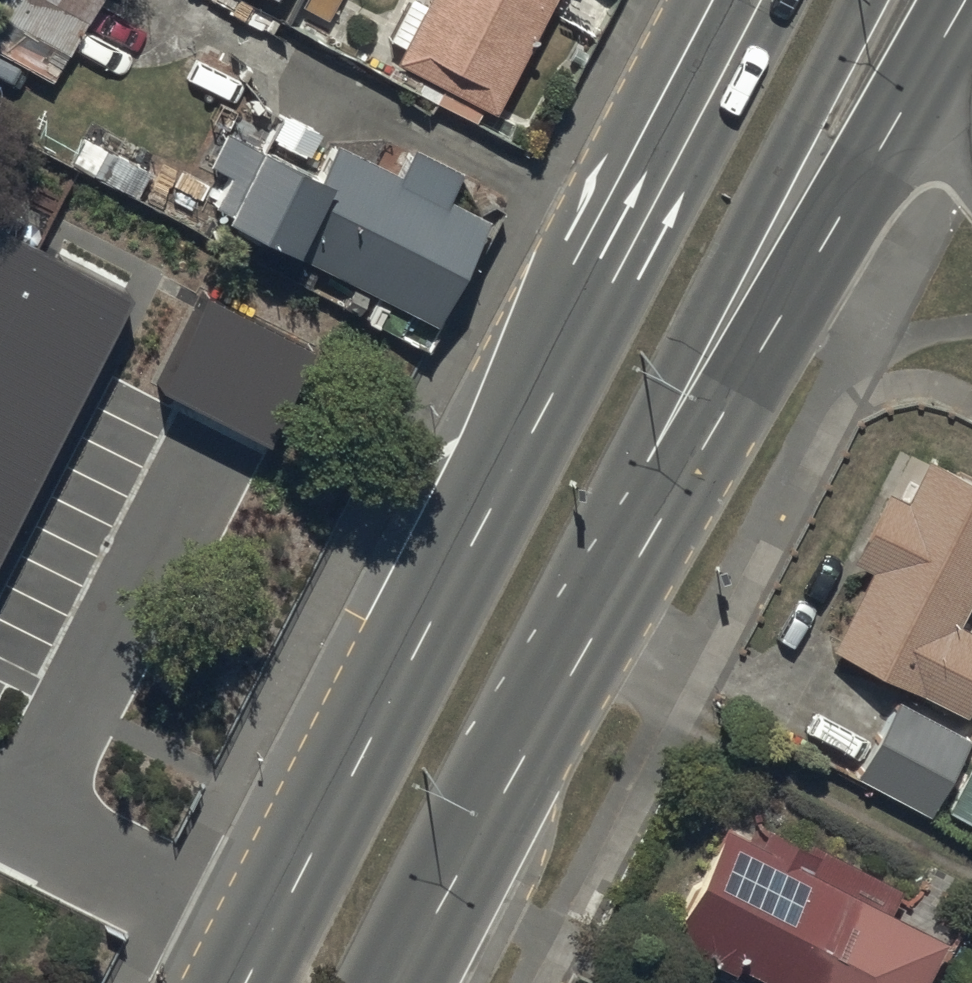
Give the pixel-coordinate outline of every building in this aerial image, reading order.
[(55,67),(90,0),(0,0),(0,38),(55,67)] [(539,0),(419,0),(392,52),(486,101),(539,0)] [(285,235),(422,306),(477,200),(442,182),(455,157),(406,132),(393,156),(327,122),(311,153),(228,110),(207,151),(228,162),(213,189),(289,228),(285,235)] [(0,216),(0,530),(128,281),(0,216)] [(409,306),(381,291),(371,310),(399,325),(409,306)] [(869,564),(832,642),(962,707),(971,688),(971,624),(958,617),(971,585),(971,474),(926,454),(908,495),(884,483),(849,554),(869,564)] [(896,692),(857,764),(935,806),(971,737),(971,733),(896,692)] [(953,805),(971,814),(971,766),(953,805)] [(873,920),(894,877),(771,818),(764,834),(728,815),(672,921),(797,982),(911,982),(914,977),(884,962),(893,946),(886,926),(873,920)]
